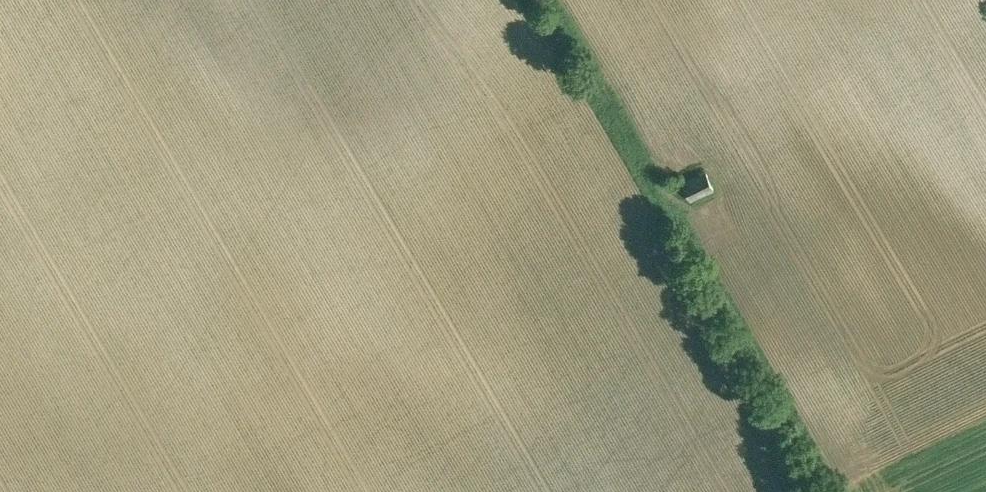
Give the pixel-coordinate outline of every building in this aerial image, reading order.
[(707,173),(683,184),(690,199),(714,188),(707,173)]
